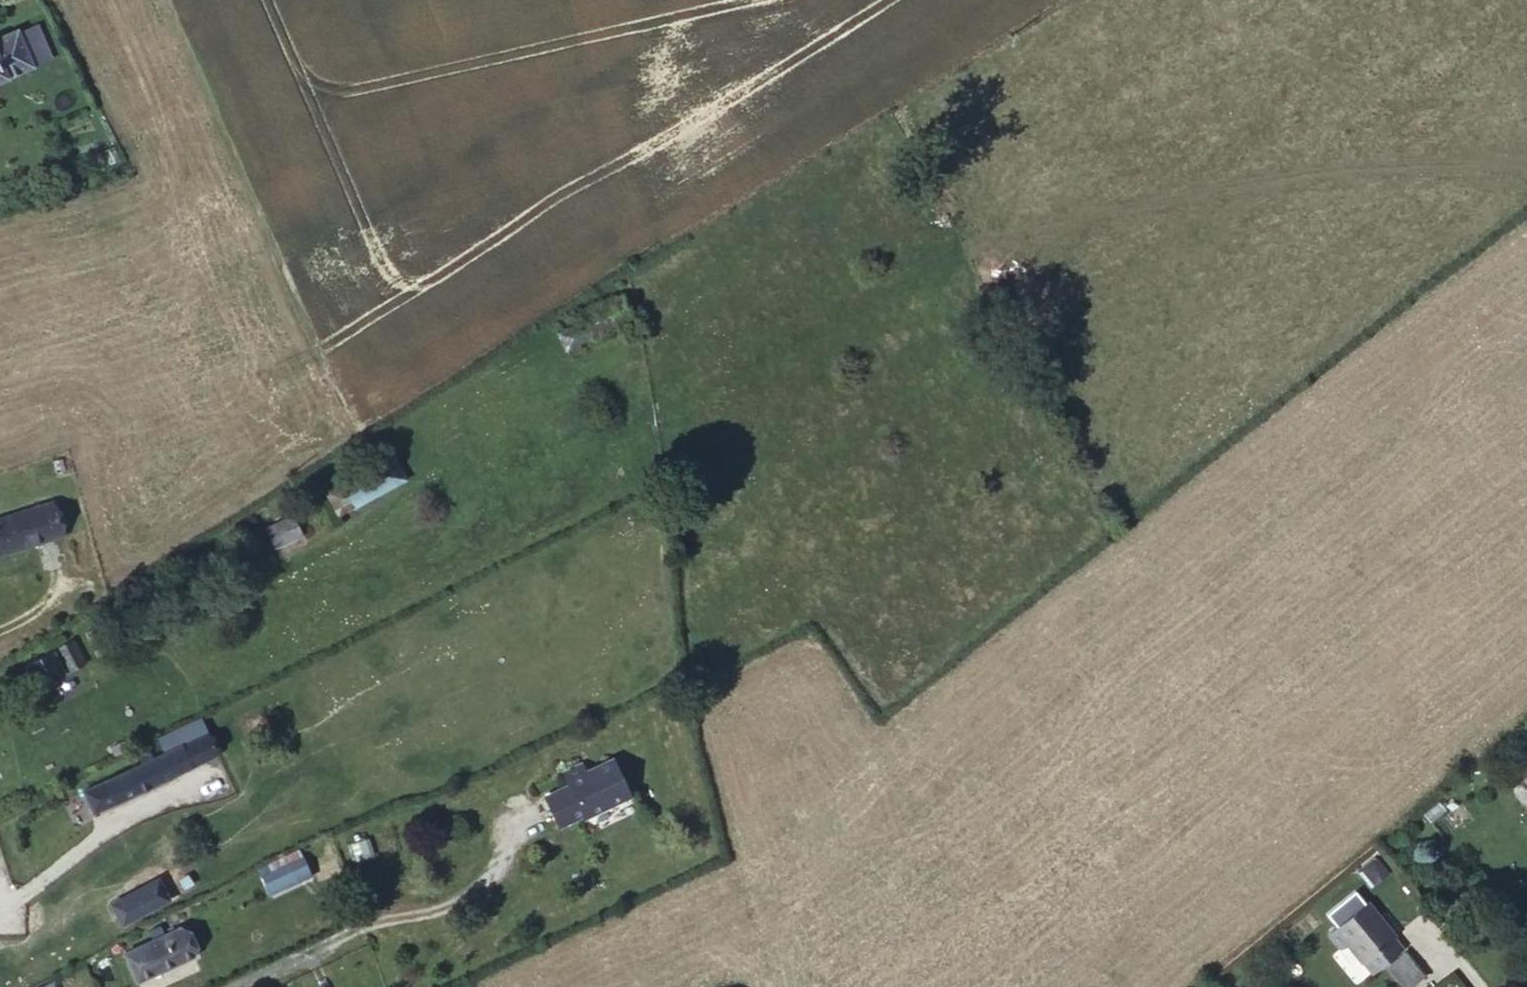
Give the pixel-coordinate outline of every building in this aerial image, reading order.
[(30,59),(22,40),(17,42),(8,25),(0,29),(0,73),(30,59)] [(558,333),(569,352),(632,314),(617,285),(586,305),(590,313),(558,333)] [(329,481),(342,504),(404,471),(394,449),(329,481)] [(55,526),(49,493),(0,504),(0,538),(55,526)] [(274,548),(303,537),(294,513),(265,525),(274,548)] [(35,668),(60,654),(50,631),(23,646),(35,668)] [(10,689),(0,648),(0,693),(10,689)] [(92,794),(211,738),(201,715),(148,739),(144,730),(128,737),(133,746),(82,771),(92,794)] [(583,807),(630,786),(613,750),(587,762),(584,753),(564,763),(569,773),(545,786),(558,815),(582,803),(583,807)] [(1517,766),(1526,779),(1526,757),(1517,766)] [(273,897),(320,879),(311,855),(263,874),(273,897)] [(117,911),(167,888),(156,867),(108,889),(117,911)] [(1363,948),(1373,959),(1401,934),(1363,886),(1323,921),(1334,935),(1341,930),(1359,952),(1363,948)] [(131,973),(194,947),(183,920),(122,945),(131,973)] [(1426,975),(1404,949),(1384,966),(1402,986),(1412,986),(1426,975)] [(724,978),(703,986),(728,986),(724,978)]
